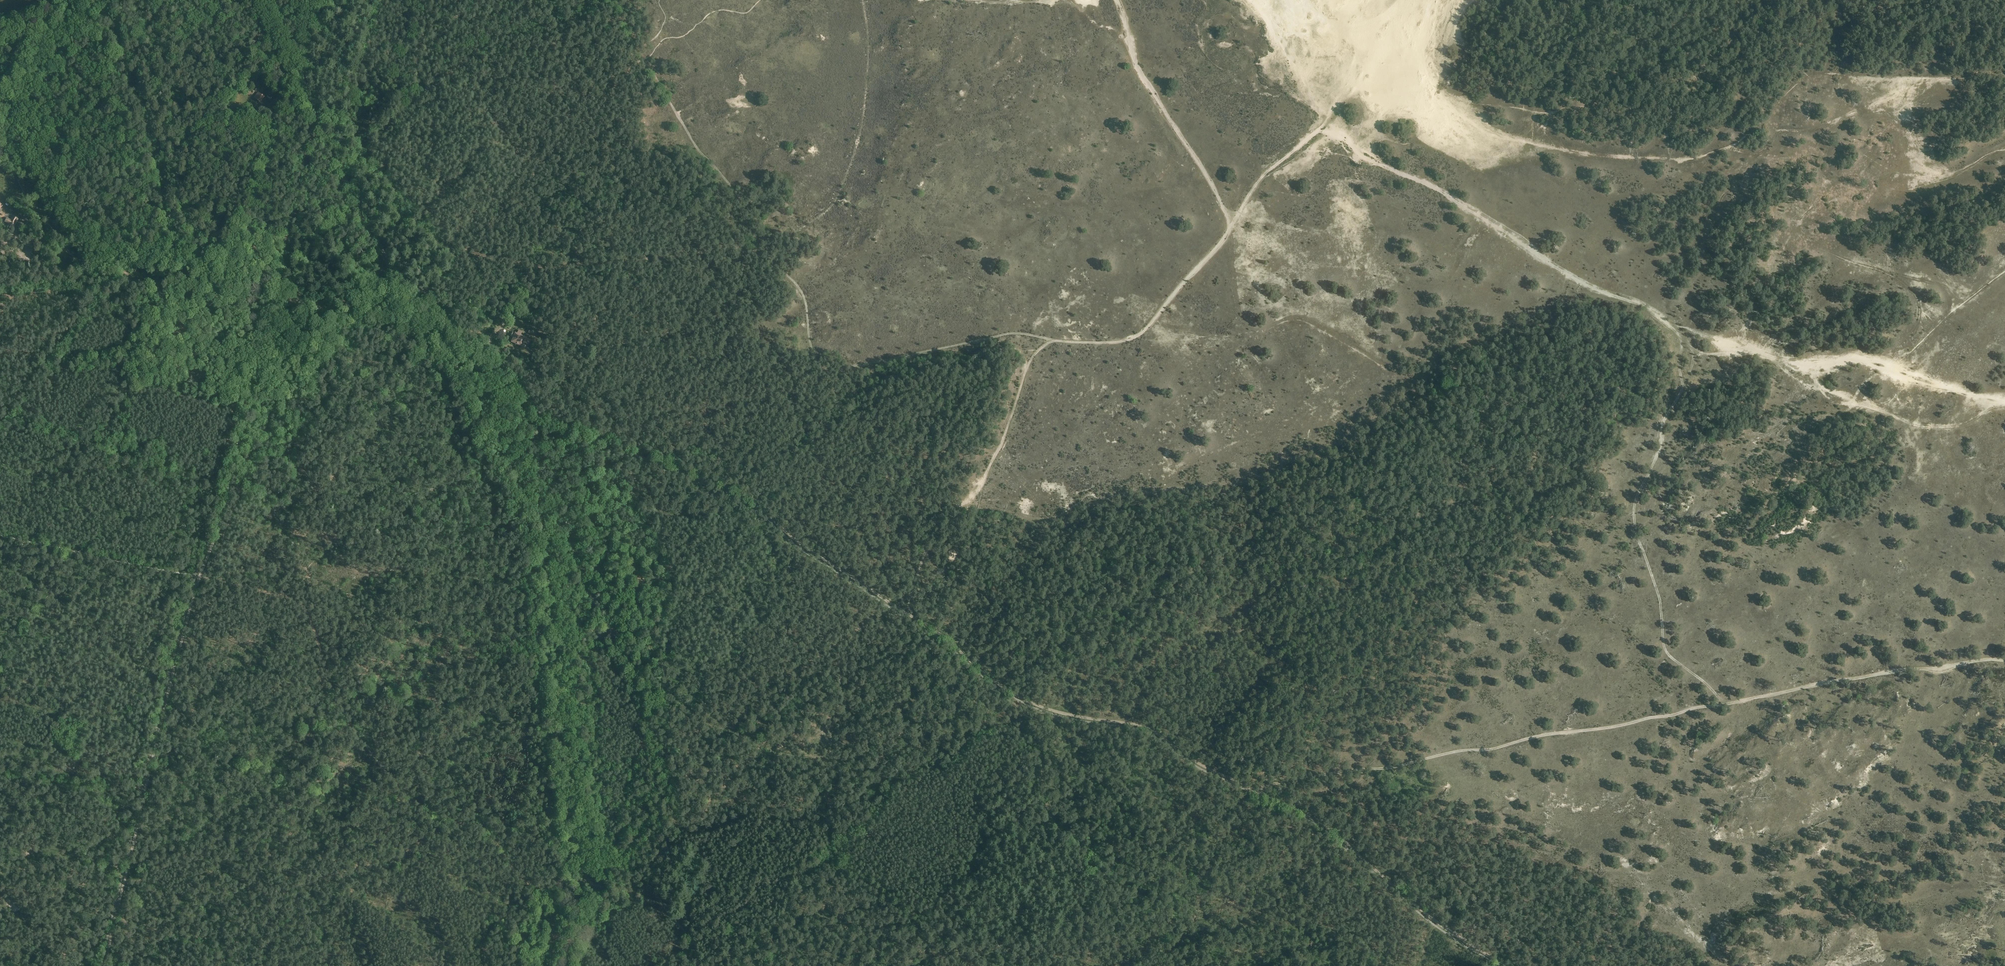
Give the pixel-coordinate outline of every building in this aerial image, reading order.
[(242,90),(247,94),(253,87),(248,83),(242,90)] [(263,97),(258,93),(254,98),(259,103),(263,97)] [(756,139),(765,143),(767,138),(758,135),(756,139)] [(6,227),(12,230),(19,219),(13,215),(10,220),(11,218),(8,216),(7,218),(4,222),(8,224),(6,227)] [(27,219),(22,216),(14,231),(19,233),(27,219)] [(527,322),(531,313),(526,310),(522,320),(527,322)] [(511,342),(517,345),(521,336),(520,336),(522,332),(519,330),(517,334),(515,333),(513,332),(511,336),(513,337),(511,342)] [(521,336),(517,345),(522,347),(524,343),(528,345),(530,340),(526,338),(521,336)]
